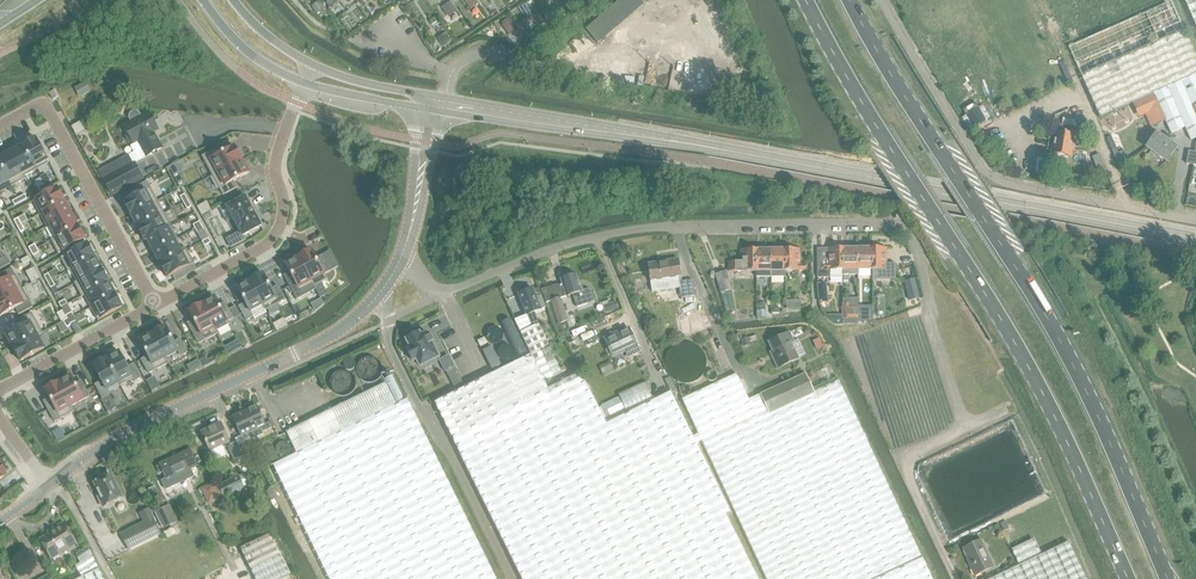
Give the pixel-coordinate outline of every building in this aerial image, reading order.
[(470,9),(478,4),(476,0),(465,0),(470,9)] [(481,1),(486,8),(491,5),(488,0),(482,0),(481,1)] [(541,10),(549,3),(547,0),(534,0),(541,10)] [(1195,24),(1195,0),(1185,0),(1195,24)] [(320,1),(311,6),(315,12),(324,7),(320,1)] [(450,2),(442,7),(448,16),(456,10),(450,2)] [(527,2),(522,6),(527,15),(533,11),(527,2)] [(1069,47),(1100,118),(1145,97),(1153,94),(1195,76),(1195,60),(1171,2),(1069,47)] [(508,18),(502,23),(503,25),(502,25),(507,32),(515,26),(510,19),(509,20),(508,18)] [(447,34),(438,39),(442,46),(451,40),(447,34)] [(1153,94),(1165,121),(1171,133),(1185,127),(1190,140),(1195,137),(1195,76),(1153,94)] [(86,81),(74,88),(80,97),(91,91),(86,81)] [(52,92),(49,94),(53,100),(57,98),(58,97),(55,91),(52,92)] [(983,106),(979,108),(986,120),(990,118),(983,106)] [(978,108),(966,116),(973,129),(986,121),(978,108)] [(161,148),(152,132),(157,130),(148,113),(123,126),(128,134),(126,136),(125,138),(128,142),(130,143),(137,139),(146,156),(161,148)] [(1074,120),(1063,119),(1062,125),(1059,125),(1058,133),(1055,133),(1052,155),(1053,156),(1054,157),(1059,158),(1060,157),(1071,159),(1076,136),(1072,136),(1074,127),(1077,126),(1074,120)] [(74,126),(79,135),(87,130),(82,121),(74,126)] [(1166,162),(1176,148),(1154,132),(1149,138),(1152,140),(1146,147),(1166,162)] [(36,139),(23,146),(36,170),(49,163),(36,139)] [(23,146),(10,152),(24,177),(36,170),(23,146)] [(216,149),(202,157),(213,176),(242,160),(235,147),(219,155),(216,149)] [(0,158),(0,164),(9,181),(11,186),(12,186),(25,179),(24,177),(10,152),(0,158)] [(1187,164),(1195,166),(1195,153),(1194,153),(1189,152),(1187,164)] [(144,180),(130,154),(96,173),(110,199),(144,180)] [(242,160),(213,176),(223,195),(237,188),(234,182),(249,173),(242,160)] [(9,181),(0,164),(0,186),(9,181)] [(174,164),(166,168),(178,189),(185,186),(179,175),(174,164)] [(129,199),(124,202),(131,215),(157,201),(147,181),(133,189),(136,195),(129,199)] [(57,188),(33,201),(40,214),(64,201),(57,188)] [(227,208),(221,211),(227,222),(233,219),(240,232),(226,239),(231,248),(246,240),(243,236),(260,227),(261,226),(261,225),(260,225),(255,215),(251,208),(245,198),(246,198),(245,197),(244,197),(228,206),(227,206),(226,207),(227,208)] [(64,201),(40,214),(47,227),(50,226),(71,214),(64,201)] [(157,201),(131,215),(137,228),(164,213),(157,201)] [(164,213),(137,228),(145,241),(147,240),(146,239),(171,226),(171,227),(164,213)] [(71,214),(50,226),(56,238),(57,238),(78,227),(71,214)] [(171,226),(146,239),(147,240),(153,252),(175,240),(175,241),(178,239),(171,227),(171,226)] [(56,238),(51,240),(58,254),(85,239),(78,227),(57,238),(56,238)] [(175,240),(153,252),(160,265),(182,253),(182,252),(175,241),(175,240)] [(87,244),(61,258),(68,272),(71,270),(70,270),(94,256),(87,244)] [(828,249),(818,249),(818,278),(841,277),(841,275),(843,275),(843,257),(844,257),(844,249),(842,249),(840,247),(837,247),(836,249),(828,249)] [(871,249),(870,249),(870,257),(872,257),(872,270),(873,280),(896,280),(896,264),(886,264),(886,248),(879,249),(877,247),(873,247),(871,249)] [(729,272),(755,272),(755,258),(757,258),(757,250),(755,250),(754,248),(749,248),(748,250),(742,250),(742,262),(729,262),(729,272)] [(785,250),(783,250),(783,258),(785,258),(785,271),(807,271),(807,265),(799,265),(799,250),(792,250),(791,248),(786,248),(785,250)] [(844,257),(843,257),(843,275),(858,275),(858,270),(858,249),(844,249),(844,257)] [(870,249),(858,249),(858,270),(872,270),(872,257),(870,257),(870,249)] [(182,253),(160,265),(167,278),(171,276),(171,275),(194,263),(187,250),(182,252),(182,253)] [(311,250),(298,257),(313,284),(314,287),(321,283),(327,279),(324,274),(330,271),(326,264),(323,265),(319,257),(316,259),(311,250)] [(755,258),(755,272),(755,277),(770,277),(770,271),(770,250),(757,250),(757,258),(755,258)] [(785,271),(785,258),(783,258),(783,250),(770,250),(770,271),(770,277),(785,276),(785,271)] [(10,264),(6,257),(4,258),(0,251),(0,269),(10,264)] [(94,256),(70,270),(71,270),(77,282),(101,269),(94,256)] [(298,257),(285,264),(294,281),(288,284),(294,294),(297,300),(316,289),(314,287),(313,284),(298,257)] [(678,259),(648,264),(650,282),(652,292),(679,288),(679,286),(679,283),(682,282),(678,259)] [(194,263),(171,275),(174,281),(197,268),(194,263)] [(0,283),(0,300),(22,288),(11,269),(0,275),(0,281),(1,282),(0,283)] [(77,282),(74,283),(82,297),(84,296),(84,295),(87,294),(108,282),(101,269),(77,282)] [(734,310),(731,288),(726,270),(714,273),(726,312),(734,310)] [(263,274),(250,281),(263,305),(262,305),(265,310),(285,300),(278,286),(271,289),(263,274)] [(563,279),(561,280),(566,297),(572,295),(576,307),(594,301),(591,290),(587,288),(582,290),(581,287),(579,285),(576,275),(569,277),(568,275),(563,277),(563,279)] [(908,301),(918,298),(914,279),(904,282),(908,301)] [(250,281),(237,288),(245,303),(239,307),(246,321),(253,317),(250,312),(262,305),(263,305),(250,281)] [(682,282),(679,283),(679,286),(679,288),(681,298),(695,296),(693,281),(682,282)] [(108,282),(87,294),(94,306),(115,294),(108,282)] [(826,283),(817,283),(819,303),(828,303),(826,283)] [(0,300),(0,317),(15,309),(19,315),(33,307),(22,288),(0,300)] [(543,324),(539,326),(534,312),(540,310),(540,309),(545,307),(540,295),(535,297),(532,289),(518,295),(526,315),(532,329),(521,334),(545,381),(567,371),(543,324)] [(115,294),(94,306),(101,319),(122,308),(115,294)] [(885,295),(877,295),(878,316),(885,316),(885,295)] [(215,297),(201,305),(216,331),(229,324),(227,322),(233,318),(229,311),(227,313),(222,304),(219,306),(215,297)] [(560,298),(550,300),(558,324),(555,325),(558,334),(569,330),(560,298)] [(798,300),(784,302),(785,310),(800,308),(798,300)] [(611,303),(607,304),(609,312),(619,309),(616,301),(611,303)] [(842,319),(850,319),(850,302),(842,302),(842,315),(842,319)] [(201,305),(188,312),(193,320),(190,322),(195,330),(192,332),(198,344),(218,333),(216,331),(201,305)] [(236,306),(229,310),(229,311),(233,318),(234,319),(241,316),(236,306)] [(865,306),(858,306),(858,322),(873,322),(873,306),(865,306)] [(58,313),(57,313),(62,322),(63,321),(67,327),(71,325),(70,324),(68,320),(66,316),(63,310),(58,313)] [(21,327),(6,335),(13,349),(37,335),(37,336),(42,333),(32,313),(18,321),(21,327)] [(689,315),(679,316),(682,336),(692,334),(691,330),(690,322),(689,315)] [(842,315),(824,315),(835,325),(842,325),(842,319),(842,315)] [(691,330),(704,328),(703,320),(690,322),(691,330)] [(165,327),(152,334),(165,358),(166,358),(178,351),(180,356),(187,353),(180,339),(174,342),(165,327)] [(628,358),(640,352),(629,329),(618,334),(617,332),(603,339),(612,358),(625,352),(628,358)] [(789,332),(769,342),(776,358),(773,359),(778,368),(799,359),(798,358),(806,355),(798,339),(793,341),(789,332)] [(419,333),(406,340),(410,348),(406,350),(413,362),(416,360),(420,367),(431,362),(435,360),(439,358),(432,344),(434,342),(431,337),(429,338),(426,333),(421,336),(419,333)] [(152,334),(139,341),(147,356),(141,360),(149,374),(168,363),(166,358),(165,358),(152,334)] [(37,335),(13,349),(20,362),(44,348),(37,336),(37,335)] [(483,336),(476,340),(479,345),(486,342),(483,336)] [(739,339),(742,347),(749,344),(746,337),(739,339)] [(501,367),(492,349),(483,353),(493,372),(501,367)] [(382,364),(382,363),(382,361),(381,358),(380,356),(378,354),(376,352),(374,351),(369,350),(366,350),(363,351),(359,354),(356,358),(355,363),(356,367),(357,370),(358,372),(361,374),(363,375),(367,377),(373,376),(376,375),(377,373),(379,371),(381,369),(381,367),(382,364)] [(119,352),(106,359),(119,383),(119,384),(120,386),(133,379),(134,382),(141,378),(134,364),(127,367),(119,352)] [(434,403),(451,437),(548,390),(531,355),(434,403)] [(449,356),(440,360),(445,371),(454,367),(449,356)] [(106,359),(93,366),(101,382),(95,385),(103,398),(109,395),(106,390),(119,384),(119,383),(106,359)] [(613,368),(610,361),(599,367),(602,373),(613,368)] [(348,380),(348,379),(348,375),(345,371),(341,368),(337,367),(332,368),(331,368),(328,370),(325,374),(324,376),(324,379),(324,383),(327,388),(329,390),(331,391),(336,392),(338,392),(341,391),(345,388),(346,386),(348,384),(348,380)] [(548,390),(451,437),(522,578),(757,578),(726,515),(731,513),(671,393),(607,425),(581,373),(548,390)] [(812,389),(814,394),(768,416),(759,395),(748,400),(736,374),(682,400),(765,578),(931,578),(924,564),(837,378),(812,389)] [(805,374),(759,395),(768,416),(814,394),(812,389),(805,374)] [(71,376),(58,383),(71,407),(90,397),(86,389),(83,391),(78,383),(75,384),(71,376)] [(670,377),(664,380),(671,393),(677,390),(670,377)] [(644,382),(618,393),(626,411),(652,399),(644,382)] [(58,383),(45,390),(49,398),(46,400),(51,408),(48,410),(55,422),(74,412),(71,407),(58,383)] [(286,433),(296,453),(395,405),(385,384),(286,433)] [(110,395),(109,395),(103,398),(100,400),(107,412),(116,407),(110,395)] [(619,398),(602,406),(607,417),(624,409),(619,398)] [(407,399),(395,405),(296,453),(273,465),(329,578),(495,578),(407,399)] [(256,406),(232,417),(241,436),(249,432),(252,439),(263,434),(262,432),(260,427),(264,425),(256,406)] [(220,423),(201,432),(209,451),(210,451),(213,457),(225,452),(222,446),(229,442),(220,423)] [(234,460),(242,456),(236,442),(230,444),(228,448),(234,460)] [(159,466),(157,467),(160,474),(163,473),(165,479),(161,481),(166,490),(194,477),(191,469),(197,467),(189,451),(159,464),(159,465),(159,466)] [(217,486),(215,487),(220,498),(223,497),(243,487),(248,485),(243,474),(217,486)] [(121,499),(111,476),(109,476),(109,475),(101,479),(102,480),(94,483),(100,497),(98,498),(102,508),(121,499)] [(213,483),(201,488),(203,494),(209,491),(214,502),(220,499),(220,498),(215,487),(213,483)] [(163,529),(178,522),(169,505),(155,512),(163,529)] [(153,517),(120,534),(129,551),(161,535),(153,517)] [(1005,521),(1000,523),(1004,531),(1009,528),(1005,521)] [(76,543),(64,523),(53,530),(54,532),(40,541),(50,559),(76,543)] [(241,549),(251,569),(255,578),(283,578),(289,576),(286,569),(280,556),(270,535),(241,549)] [(1033,540),(1011,550),(1018,564),(1040,553),(1033,540)] [(975,576),(993,568),(980,541),(963,549),(971,565),(969,566),(975,576)] [(1068,542),(1067,543),(991,578),(1086,578),(1068,542)] [(79,561),(74,564),(81,578),(98,570),(91,555),(87,547),(75,554),(79,561)] [(98,570),(81,578),(80,578),(103,578),(98,570)]
